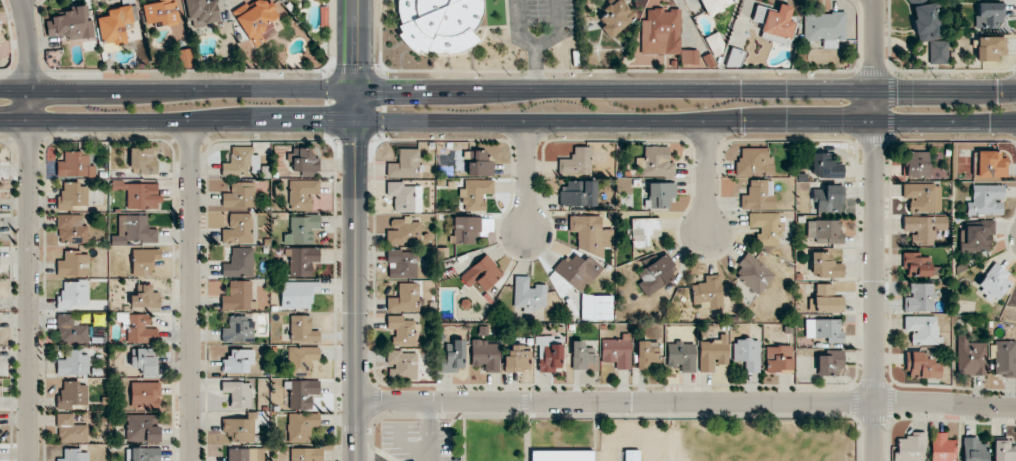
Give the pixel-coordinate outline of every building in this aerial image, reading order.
[(158,3),(143,5),(145,24),(154,23),(154,28),(179,24),(176,0),(158,0),(158,3)] [(188,21),(192,20),(193,27),(220,23),(216,0),(184,0),(188,21)] [(253,49),(277,35),(269,21),(278,16),(268,0),(257,0),(233,14),(253,49)] [(479,40),(473,33),(481,16),(481,0),(396,0),(396,13),(399,17),(399,28),(402,31),(398,34),(413,54),(418,50),(427,50),(434,53),(461,54),(479,40)] [(739,0),(699,0),(706,16),(739,0)] [(947,40),(937,40),(935,3),(922,3),(922,0),(911,0),(913,41),(928,41),(929,64),(948,63),(947,40)] [(756,5),(753,19),(763,21),(760,34),(780,39),(791,41),(797,16),(790,14),(792,7),(778,3),(777,10),(756,5)] [(976,28),(1003,28),(1004,3),(977,3),(976,28)] [(599,47),(615,49),(618,22),(632,24),(634,8),(605,4),(599,47)] [(97,18),(101,46),(127,42),(124,24),(133,23),(130,6),(107,10),(108,17),(97,18)] [(70,40),(94,39),(93,21),(88,21),(87,7),(63,9),(64,18),(46,19),(47,37),(69,35),(70,40)] [(640,53),(680,54),(681,9),(646,8),(646,20),(641,19),(640,53)] [(845,13),(804,13),(803,45),(810,45),(810,42),(819,42),(819,48),(844,48),(845,13)] [(705,37),(712,56),(725,52),(718,32),(705,37)] [(977,61),(999,61),(1000,55),(1005,55),(1006,37),(977,37),(977,61)] [(178,51),(180,68),(192,67),(190,49),(178,51)] [(684,64),(696,64),(697,50),(685,50),(684,64)] [(740,51),(728,51),(728,67),(740,67),(740,51)] [(674,177),(674,162),(668,162),(669,147),(642,146),(641,176),(674,177)] [(240,178),(240,174),(247,174),(248,166),(253,166),(253,148),(230,147),(230,164),(222,164),(222,177),(240,178)] [(591,174),(590,147),(572,147),(572,159),(559,159),(559,174),(591,174)] [(386,163),(386,177),(419,176),(418,148),(398,149),(398,163),(386,163)] [(737,176),(752,176),(752,174),(773,173),(773,156),(767,156),(767,148),(737,148),(737,176)] [(131,149),(131,174),(157,174),(157,149),(131,149)] [(318,176),(318,149),(293,149),(292,171),(301,171),(301,175),(318,176)] [(486,151),(465,151),(465,175),(493,176),(493,158),(486,158),(486,151)] [(929,177),(929,151),(905,152),(906,178),(929,177)] [(1001,151),(977,151),(976,177),(1007,178),(1008,158),(1001,157),(1001,151)] [(57,162),(57,177),(94,178),(94,167),(89,167),(89,152),(64,152),(64,162),(57,162)] [(833,153),(812,153),(811,173),(819,173),(819,177),(843,178),(844,164),(832,164),(833,153)] [(493,193),(493,180),(464,179),(464,188),(461,188),(460,210),(484,211),(484,193),(493,193)] [(740,195),(741,210),(774,209),(774,179),(748,180),(749,195),(740,195)] [(596,206),(596,181),(561,180),(561,206),(596,206)] [(320,182),(289,181),(289,211),(319,212),(320,182)] [(421,212),(421,186),(403,186),(404,182),(386,181),(386,196),(393,196),(393,212),(421,212)] [(676,182),(647,183),(648,208),(670,208),(669,197),(676,196),(676,182)] [(88,209),(88,187),(79,187),(79,183),(63,183),(63,196),(57,196),(57,209),(88,209)] [(255,183),(230,183),(230,194),(222,193),(222,208),(255,209),(255,183)] [(902,183),(903,197),(909,197),(910,212),(941,212),(940,183),(902,183)] [(127,210),(152,210),(152,198),(157,199),(157,185),(127,185),(127,210)] [(1002,215),(1002,200),(1003,200),(1003,185),(972,185),(972,202),(967,202),(967,215),(1002,215)] [(815,212),(839,212),(838,202),(843,202),(843,186),(814,187),(815,212)] [(748,213),(748,228),(759,227),(760,245),(782,245),(781,221),(779,221),(779,212),(748,213)] [(229,214),(229,230),(222,230),(221,243),(251,244),(252,215),(229,214)] [(601,216),(569,215),(569,232),(577,232),(576,253),(603,254),(604,248),(612,248),(613,229),(601,229),(601,216)] [(88,244),(88,217),(58,216),(57,244),(88,244)] [(148,216),(118,216),(118,236),(111,236),(111,245),(157,244),(157,229),(148,229),(148,216)] [(312,245),(312,229),(319,229),(320,217),(290,216),(290,235),(284,234),(283,244),(312,245)] [(947,216),(902,217),(903,231),(916,231),(916,245),(935,245),(935,231),(947,230),(947,216)] [(420,222),(411,221),(411,218),(391,217),(390,230),(388,230),(387,243),(420,244),(420,222)] [(481,231),(481,217),(453,217),(453,244),(474,244),(475,231),(481,231)] [(631,218),(631,229),(627,229),(627,239),(632,239),(632,247),(650,247),(649,237),(660,237),(660,217),(631,218)] [(840,220),(807,220),(807,237),(816,236),(816,243),(844,243),(843,233),(840,233),(840,220)] [(960,227),(960,253),(990,253),(990,233),(994,233),(994,220),(979,220),(979,227),(960,227)] [(253,278),(254,249),(231,248),(231,264),(222,264),(222,277),(253,278)] [(319,262),(319,248),(284,249),(284,258),(289,258),(289,277),(312,277),(312,262),(319,262)] [(417,278),(416,249),(387,250),(387,278),(417,278)] [(159,250),(132,250),(133,276),(160,276),(159,250)] [(57,261),(57,277),(90,276),(89,252),(64,253),(64,261),(57,261)] [(830,252),(811,252),(811,277),(843,276),(843,262),(830,262),(830,252)] [(587,255),(583,260),(575,253),(569,260),(564,256),(552,270),(581,294),(602,268),(587,255)] [(646,297),(675,278),(669,267),(674,264),(666,253),(637,272),(642,280),(637,283),(646,297)] [(775,274),(748,253),(732,273),(759,295),(775,274)] [(909,277),(940,276),(940,268),(931,268),(931,257),(918,257),(918,253),(902,253),(903,268),(909,268),(909,277)] [(469,288),(476,282),(483,292),(503,275),(486,254),(460,277),(469,288)] [(999,301),(1009,281),(1005,280),(1010,271),(991,262),(977,290),(999,301)] [(546,307),(547,286),(529,285),(529,276),(514,276),(514,313),(538,313),(538,307),(546,307)] [(221,310),(252,310),(251,281),(229,282),(229,296),(221,296),(221,310)] [(88,306),(88,287),(79,286),(79,283),(64,282),(64,294),(57,294),(57,311),(73,311),(73,306),(88,306)] [(320,292),(320,283),(290,283),(291,309),(312,308),(311,292),(320,292)] [(419,283),(398,283),(398,297),(387,297),(387,311),(423,311),(423,298),(418,298),(419,283)] [(843,313),(843,297),(833,297),(834,284),(816,283),(815,298),(809,298),(809,312),(843,313)] [(903,311),(934,311),(934,284),(911,283),(910,297),(904,297),(903,311)] [(131,296),(130,308),(160,308),(160,294),(152,294),(152,286),(136,285),(136,296),(131,296)] [(612,295),(581,295),(581,319),(612,320),(612,295)] [(88,344),(88,326),(77,326),(77,315),(59,315),(58,344),(88,344)] [(157,344),(157,328),(150,328),(150,315),(128,315),(128,344),(157,344)] [(403,316),(386,315),(386,329),(392,329),(392,345),(415,346),(415,335),(419,335),(419,321),(403,321),(403,316)] [(311,317),(290,316),(290,342),(320,342),(320,331),(311,331),(311,317)] [(938,316),(904,316),(904,330),(911,330),(911,344),(938,344),(938,316)] [(253,343),(254,319),(229,318),(229,329),(222,329),(222,342),(253,343)] [(840,319),(806,319),(806,337),(827,337),(827,343),(843,343),(844,331),(840,331),(840,319)] [(615,362),(615,369),(630,369),(629,333),(621,334),(621,339),(601,339),(601,362),(615,362)] [(728,334),(720,334),(719,341),(699,340),(699,372),(714,372),(715,364),(728,365),(728,334)] [(986,343),(976,343),(976,336),(958,335),(957,375),(985,375),(986,343)] [(563,371),(562,336),(537,336),(538,371),(563,371)] [(733,361),(745,361),(744,372),(759,373),(760,339),(734,338),(733,361)] [(465,340),(444,339),(444,355),(441,355),(440,370),(463,372),(465,340)] [(572,369),(587,369),(587,363),(594,363),(593,347),(583,348),(583,340),(571,341),(572,369)] [(994,341),(995,376),(1015,376),(1015,340),(994,341)] [(498,373),(499,341),(471,341),(471,365),(484,365),(484,372),(498,373)] [(637,369),(659,370),(659,341),(637,341),(637,369)] [(695,372),(695,342),(667,342),(667,366),(680,366),(680,372),(695,372)] [(530,351),(522,350),(522,345),(510,344),(509,356),(504,356),(503,371),(530,372),(530,351)] [(767,345),(766,371),(791,372),(792,346),(767,345)] [(319,348),(288,349),(288,377),(311,377),(310,361),(320,361),(319,348)] [(157,376),(157,349),(131,349),(131,368),(143,369),(143,376),(157,376)] [(249,373),(249,364),(252,365),(252,351),(231,350),(231,361),(223,361),(222,373),(249,373)] [(843,350),(831,350),(831,356),(817,356),(817,375),(836,375),(836,368),(844,368),(843,350)] [(417,379),(417,352),(387,351),(386,378),(417,379)] [(907,378),(941,377),(941,360),(924,361),(924,351),(906,352),(907,378)] [(57,360),(57,376),(89,375),(88,352),(65,353),(65,360),(57,360)] [(284,381),(284,390),(289,390),(289,410),(312,409),(312,394),(320,394),(320,381),(284,381)] [(88,384),(63,383),(63,393),(57,393),(57,409),(71,410),(71,405),(87,405),(88,384)] [(132,409),(160,410),(160,383),(132,383),(132,409)] [(230,408),(251,408),(251,383),(222,383),(221,393),(231,394),(230,408)] [(88,425),(74,425),(74,414),(58,414),(58,443),(88,443),(88,425)] [(319,414),(288,414),(288,443),(311,443),(310,427),(320,427),(319,414)] [(160,426),(156,426),(157,415),(127,415),(126,442),(160,443),(160,426)] [(223,419),(223,434),(231,434),(231,441),(254,441),(255,430),(248,430),(248,420),(223,419)] [(956,440),(947,439),(947,433),(931,433),(931,460),(956,460),(956,440)] [(898,434),(897,455),(894,455),(894,460),(924,460),(925,435),(898,434)] [(963,437),(963,460),(987,460),(987,443),(978,443),(978,437),(963,437)] [(994,460),(1015,460),(1015,440),(994,440),(994,460)] [(160,449),(126,448),(126,460),(160,460),(160,449)] [(291,460),(323,460),(323,448),(290,449),(291,460)] [(229,460),(256,460),(257,450),(229,449),(229,460)] [(63,451),(64,459),(57,459),(57,460),(89,460),(89,450),(63,451)] [(593,450),(531,451),(531,460),(593,460),(593,450)]
